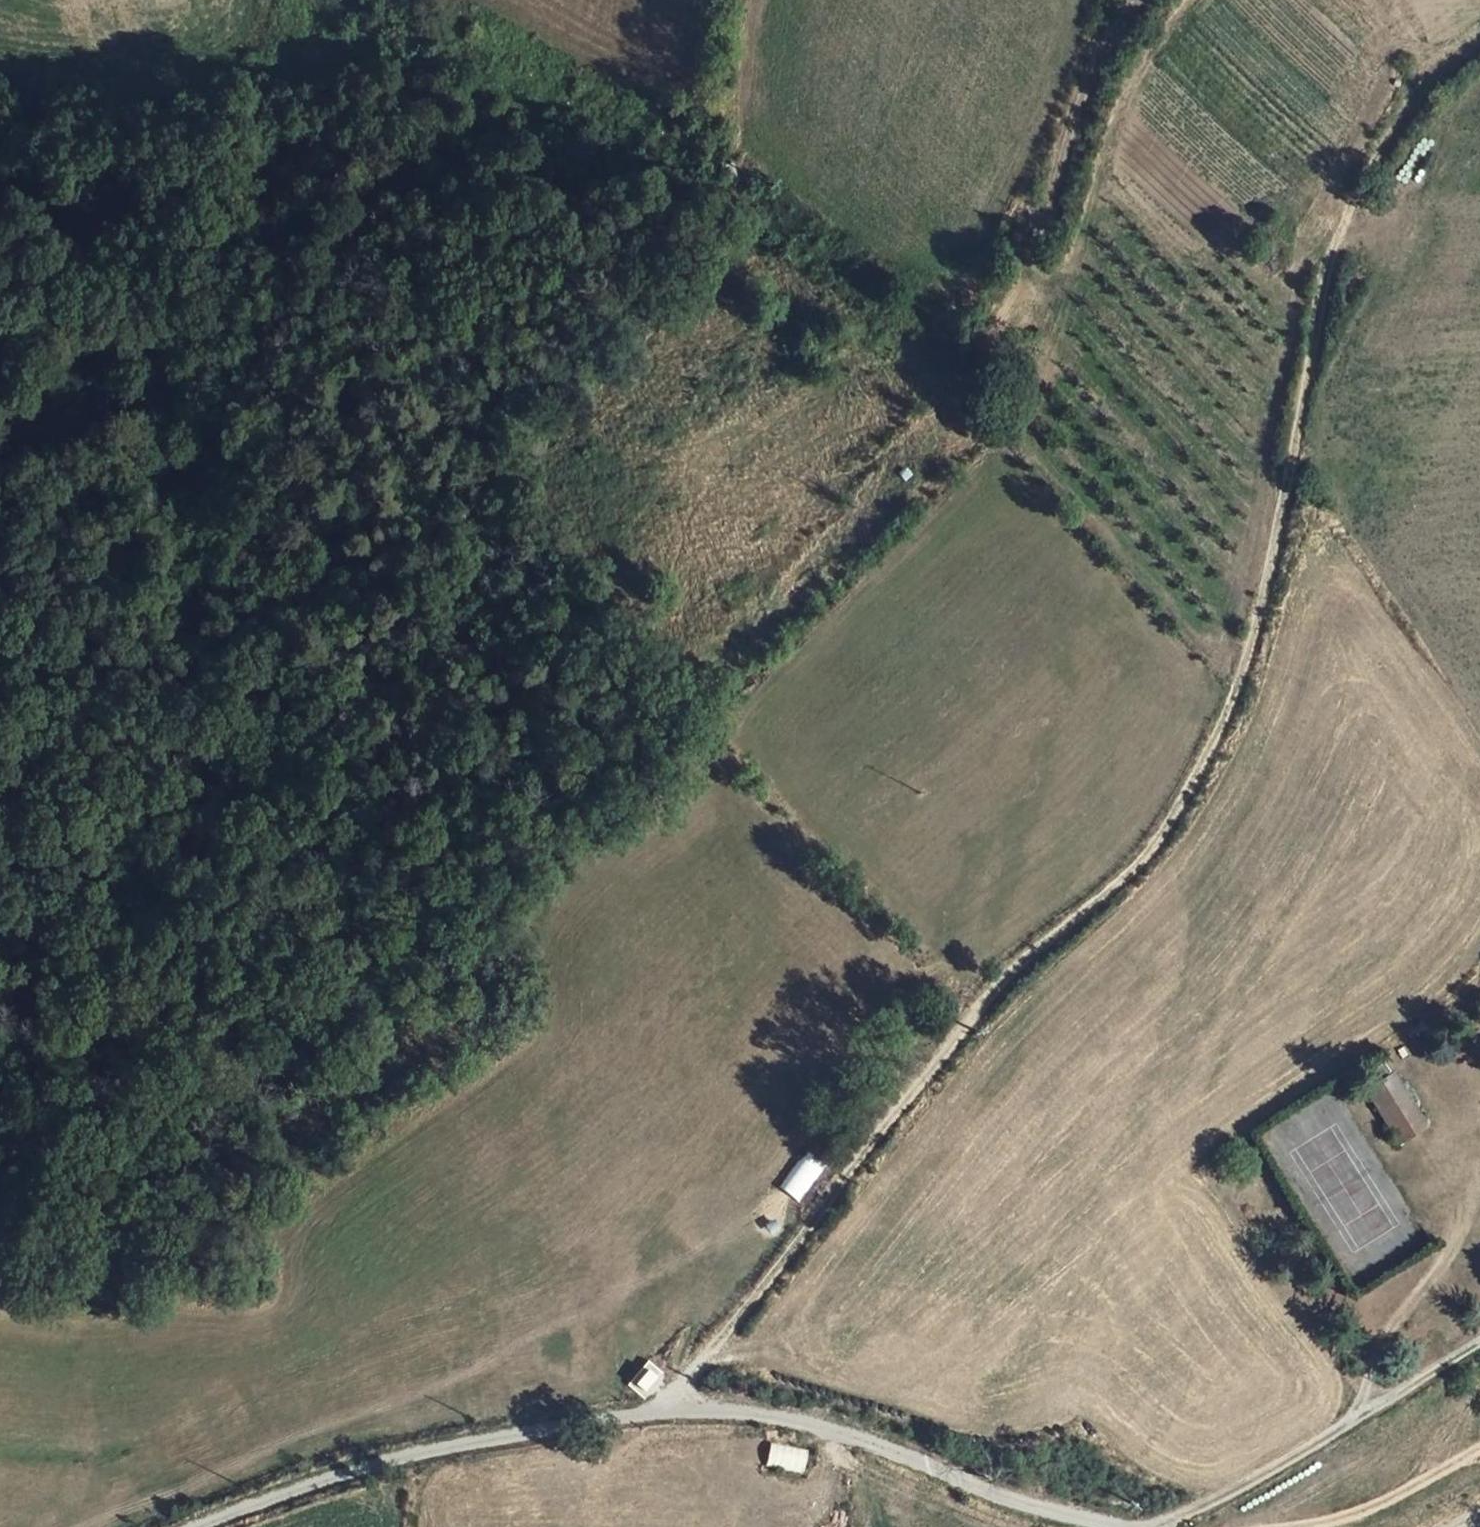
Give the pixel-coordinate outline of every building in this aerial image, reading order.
[(1392,1070),(1371,1084),(1403,1135),(1425,1121),(1392,1070)] [(806,1151),(780,1187),(799,1200),(825,1164),(806,1151)] [(771,1442),(766,1463),(802,1473),(807,1451),(771,1442)]
